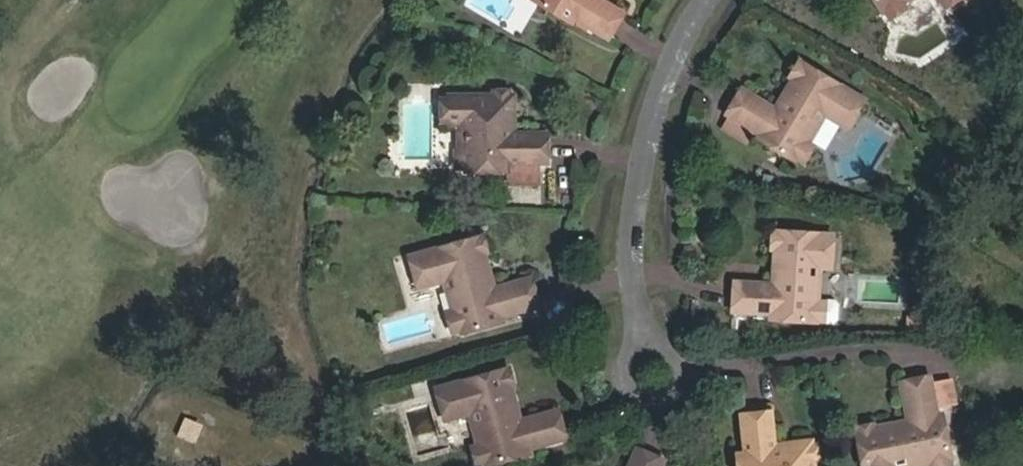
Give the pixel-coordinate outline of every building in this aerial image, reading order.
[(537,7),(573,25),(576,22),(607,38),(620,14),(595,0),(540,0),(537,7)] [(883,18),(888,19),(898,11),(898,7),(896,4),(903,0),(871,0),(883,18)] [(781,106),(773,110),(740,91),(723,119),(757,138),(754,140),(786,159),(786,157),(795,160),(799,160),(805,154),(804,150),(800,146),(813,124),(807,121),(812,111),(841,127),(858,98),(803,66),(790,66),(783,75),(786,83),(781,93),(790,97),(784,108),(781,106)] [(446,96),(446,101),(440,100),(440,120),(445,120),(446,124),(461,124),(461,150),(458,150),(451,155),(451,164),(457,170),(461,169),(461,171),(504,172),(505,185),(533,184),(534,164),(543,164),(543,135),(505,135),(505,129),(500,124),(495,124),(495,113),(505,113),(510,113),(510,96),(507,96),(507,92),(490,92),(490,96),(446,96)] [(781,93),(773,110),(781,106),(784,108),(790,97),(781,93)] [(500,124),(505,129),(505,113),(495,113),(495,124),(500,124)] [(826,236),(770,233),(767,236),(766,247),(769,250),(769,267),(778,267),(778,276),(773,276),(768,281),(768,286),(732,284),(731,314),(766,316),(766,321),(809,322),(810,300),(811,278),(801,278),(801,268),(824,269),(824,262),(825,241),(826,236)] [(473,273),(486,269),(483,259),(490,256),(490,250),(489,244),(485,240),(475,243),(475,240),(410,257),(416,288),(453,279),(456,291),(449,293),(454,317),(452,318),(450,320),(449,323),(449,328),(452,332),(456,335),(459,335),(504,323),(502,317),(535,308),(529,279),(491,290),(485,283),(476,284),(473,273)] [(778,267),(769,267),(768,281),(773,276),(778,276),(778,267)] [(823,300),(824,269),(801,268),(801,278),(811,278),(810,300),(823,300)] [(491,290),(486,269),(473,273),(476,284),(485,283),(491,290)] [(833,305),(829,301),(823,300),(810,300),(809,322),(828,323),(832,320),(833,305)] [(516,401),(513,394),(516,393),(518,390),(520,384),(519,381),(515,376),(513,375),(506,375),(506,372),(441,389),(447,420),(482,412),(484,422),(477,423),(483,449),(479,451),(476,457),(479,464),(484,465),(489,465),(529,455),(528,451),(562,441),(556,413),(521,422),(514,413),(505,415),(502,405),(516,401)] [(930,380),(935,407),(952,404),(947,377),(930,380)] [(900,386),(907,424),(902,425),(898,431),(899,436),(890,437),(887,427),(871,430),(867,427),(861,428),(857,433),(863,465),(894,465),(893,460),(905,457),(907,465),(927,462),(949,459),(941,418),(937,418),(935,407),(930,380),(900,386)] [(521,422),(516,401),(502,405),(505,415),(514,413),(521,422)] [(814,463),(813,448),(813,445),(793,446),(794,461),(785,461),(780,457),(775,454),(771,454),(768,416),(741,418),(744,457),(737,457),(738,465),(814,465),(814,463)] [(887,427),(890,437),(899,436),(898,431),(902,425),(887,427)] [(661,462),(636,452),(630,465),(660,465),(661,462)]
